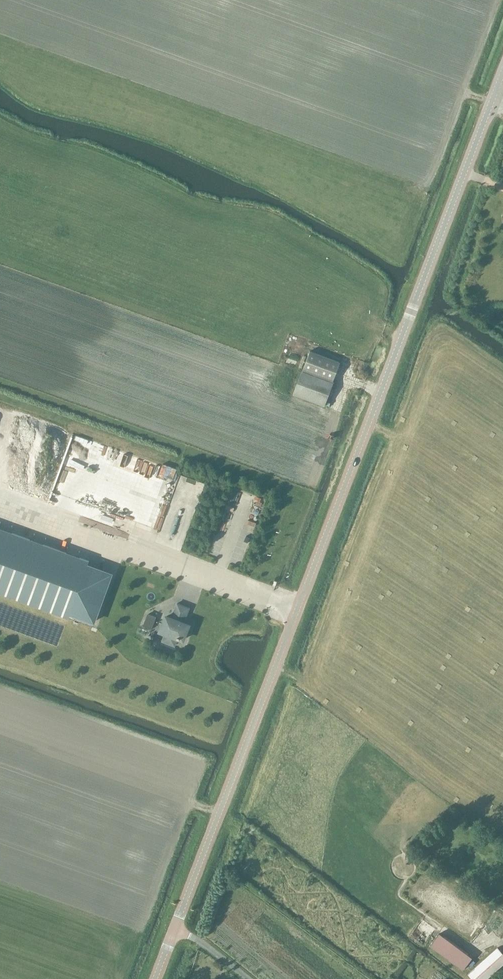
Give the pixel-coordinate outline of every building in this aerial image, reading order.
[(324,405),(341,363),(310,352),(302,373),(293,394),(324,405)] [(70,613),(94,622),(111,574),(91,567),(90,570),(87,568),(89,561),(0,529),(0,593),(68,618),(70,613)] [(177,603),(171,619),(166,617),(160,631),(166,633),(162,641),(175,646),(178,638),(179,639),(183,640),(189,625),(183,623),(189,608),(177,603)] [(143,617),(140,624),(147,627),(150,619),(143,617)] [(463,970),(472,958),(440,933),(430,946),(463,970)] [(502,965),(502,954),(498,948),(468,974),(472,978),(487,978),(502,965)]
